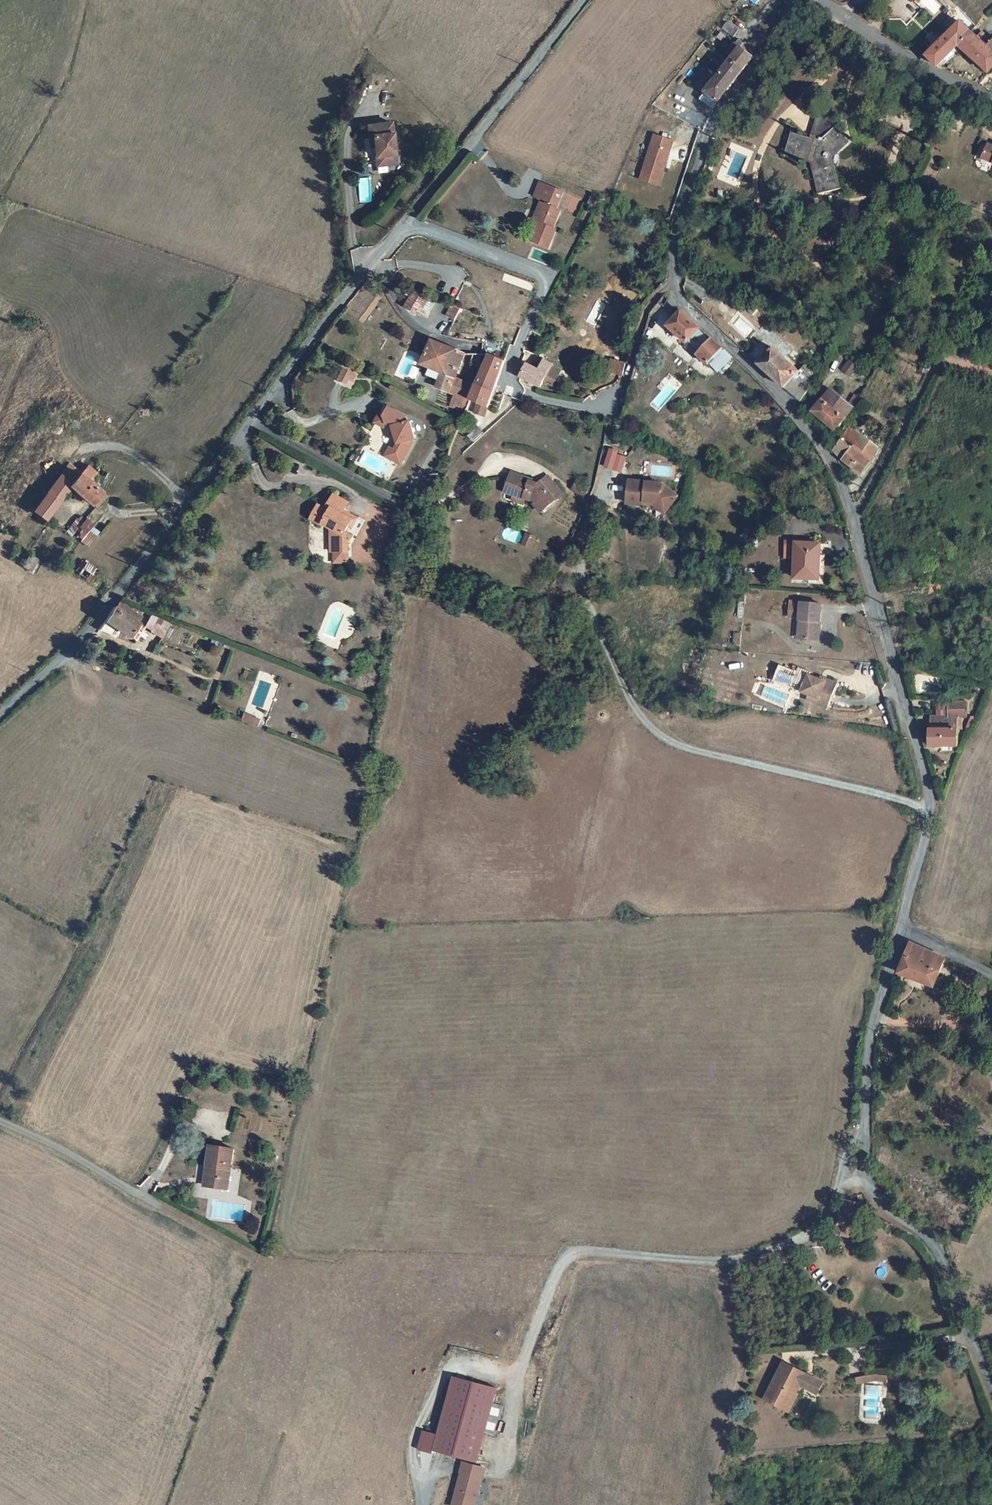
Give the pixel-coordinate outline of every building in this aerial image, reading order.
[(737,18),(732,25),(743,34),(748,28),(737,18)] [(940,66),(961,47),(972,35),(960,24),(925,57),(940,66)] [(988,76),(991,72),(991,43),(981,34),(976,39),(972,35),(961,47),(988,76)] [(739,56),(751,67),(761,55),(760,52),(761,49),(763,47),(749,35),(734,52),(739,56)] [(735,86),(739,81),(751,67),(739,56),(708,94),(718,103),(724,95),(727,97),(735,86)] [(825,193),(845,190),(846,188),(840,155),(854,140),(844,126),(848,124),(851,117),(843,115),(840,120),(828,115),(819,141),(798,133),(792,152),(819,162),(825,193)] [(399,120),(375,123),(377,145),(382,144),(383,154),(392,153),(393,161),(403,160),(402,149),(401,142),(399,120)] [(682,141),(664,135),(650,179),(668,185),(682,141)] [(383,162),(393,161),(392,153),(383,154),(383,162)] [(550,211),(543,230),(544,231),(539,247),(556,253),(562,234),(559,233),(565,213),(562,210),(567,196),(544,188),(540,203),(551,207),(550,211)] [(545,210),(539,229),(543,230),(550,211),(545,210)] [(416,312),(429,318),(437,303),(423,297),(416,312)] [(463,323),(469,310),(461,307),(455,319),(463,323)] [(709,350),(705,356),(722,372),(726,369),(737,356),(698,316),(684,331),(694,341),(698,339),(709,350)] [(782,336),(775,343),(780,348),(786,342),(787,341),(782,336)] [(465,353),(450,348),(443,344),(434,370),(445,374),(456,379),(452,390),(451,395),(461,399),(468,381),(471,372),(475,372),(481,357),(465,353)] [(819,385),(801,370),(793,362),(780,348),(767,363),(806,406),(819,385)] [(621,374),(625,363),(610,359),(607,371),(621,374)] [(849,375),(856,366),(848,360),(841,369),(849,375)] [(503,361),(490,390),(506,397),(515,371),(517,366),(503,361)] [(745,371),(748,368),(741,361),(738,364),(745,371)] [(339,367),(333,380),(349,387),(355,373),(339,367)] [(445,374),(441,384),(452,390),(456,379),(445,374)] [(538,376),(529,387),(529,389),(546,400),(559,384),(561,379),(554,374),(547,382),(538,376)] [(461,399),(483,409),(490,390),(468,381),(461,399)] [(617,393),(630,397),(634,386),(621,381),(617,393)] [(822,416),(847,431),(874,389),(865,384),(853,403),(836,393),(822,416)] [(497,420),(506,397),(490,390),(483,409),(489,411),(487,416),(497,420)] [(399,417),(401,423),(408,427),(409,430),(412,440),(413,443),(409,450),(405,459),(415,465),(428,442),(427,440),(429,439),(424,422),(422,423),(420,417),(404,408),(399,417)] [(401,423),(399,417),(395,414),(390,423),(398,427),(401,423)] [(865,422),(844,463),(845,464),(873,479),(895,438),(865,422)] [(490,438),(481,447),(485,452),(495,443),(490,438)] [(400,456),(405,459),(409,450),(405,448),(400,456)] [(618,454),(613,469),(622,472),(627,457),(618,454)] [(74,489),(80,493),(90,500),(102,509),(113,494),(74,465),(39,513),(50,522),(74,489)] [(523,473),(522,479),(530,482),(532,476),(523,473)] [(548,510),(569,492),(555,476),(547,483),(540,481),(541,479),(532,476),(530,482),(522,479),(517,493),(527,496),(527,494),(538,499),(540,497),(543,499),(540,501),(548,510)] [(590,486),(583,480),(578,487),(586,492),(590,486)] [(651,482),(627,480),(625,503),(643,504),(643,503),(643,500),(652,501),(660,507),(667,507),(676,494),(665,487),(663,490),(651,482)] [(659,483),(651,482),(663,490),(665,487),(659,483)] [(85,507),(90,500),(80,493),(75,500),(85,507)] [(358,503),(345,497),(339,509),(331,504),(321,521),(333,526),(334,525),(344,530),(344,555),(360,555),(360,547),(362,542),(365,537),(356,532),(359,526),(363,528),(369,517),(363,514),(360,520),(352,515),(355,510),(358,503)] [(652,501),(643,500),(643,503),(651,504),(664,512),(667,507),(660,507),(652,501)] [(360,520),(363,514),(355,510),(352,515),(360,520)] [(98,533),(79,515),(66,529),(85,547),(98,533)] [(780,544),(790,543),(793,562),(818,560),(814,526),(789,528),(789,529),(779,530),(780,544)] [(27,555),(21,567),(28,570),(34,558),(27,555)] [(809,588),(787,589),(788,624),(810,624),(809,588)] [(144,605),(130,600),(104,628),(123,636),(128,627),(148,638),(158,626),(150,621),(153,617),(141,609),(144,605)] [(163,630),(172,617),(166,615),(158,626),(163,630)] [(174,637),(184,622),(172,617),(163,630),(174,637)] [(831,693),(840,667),(831,664),(829,670),(819,667),(810,664),(812,658),(799,654),(794,668),(813,675),(812,680),(821,682),(819,689),(831,693)] [(820,661),(819,667),(829,670),(831,664),(820,661)] [(813,675),(794,668),(792,673),(812,680),(813,675)] [(812,680),(810,686),(819,689),(821,682),(812,680)] [(959,714),(968,713),(976,713),(976,702),(959,702),(959,714)] [(968,713),(959,714),(950,714),(942,713),(941,743),(966,744),(968,713)] [(251,722),(267,728),(270,721),(254,714),(251,722)] [(946,958),(912,944),(900,973),(934,987),(946,958)] [(222,1164),(221,1183),(238,1184),(241,1143),(218,1142),(216,1164),(222,1164)] [(831,1230),(849,1235),(859,1201),(841,1196),(831,1230)] [(891,1227),(894,1219),(887,1215),(883,1223),(891,1227)] [(815,1398),(819,1400),(823,1392),(841,1399),(846,1388),(805,1370),(788,1407),(807,1416),(815,1398)] [(886,1376),(888,1384),(906,1380),(904,1372),(886,1376)] [(416,1448),(475,1461),(482,1430),(494,1433),(500,1404),(493,1403),(496,1385),(449,1374),(436,1432),(420,1429),(416,1448)] [(822,1402),(819,1400),(815,1398),(807,1416),(815,1419),(822,1402)] [(485,1466),(461,1459),(448,1504),(474,1504),(485,1466)]
